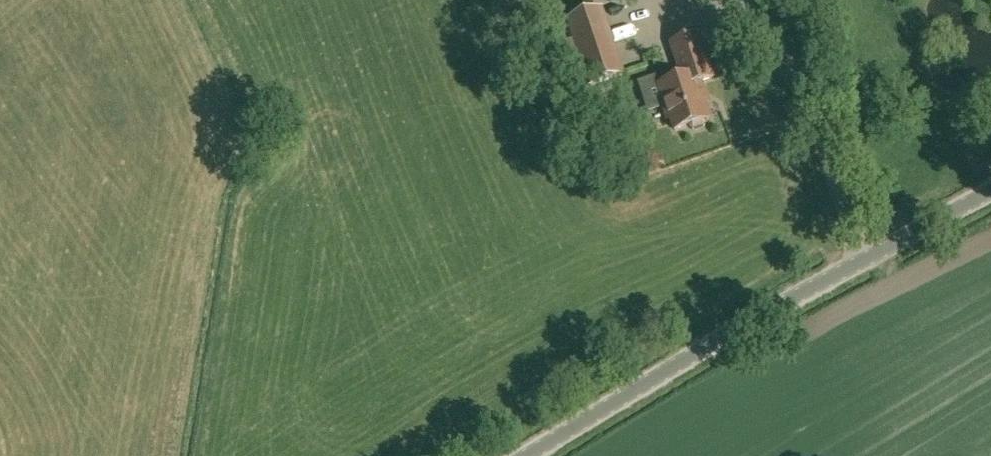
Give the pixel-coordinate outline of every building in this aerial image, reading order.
[(569,20),(590,84),(623,73),(602,9),(569,20)] [(705,125),(706,121),(706,119),(709,118),(700,91),(704,90),(701,80),(714,75),(700,33),(671,43),(683,78),(673,81),(669,71),(654,76),(663,105),(667,104),(675,129),(689,124),(690,127),(694,129),(705,125)] [(644,111),(654,109),(648,79),(638,81),(644,111)]
